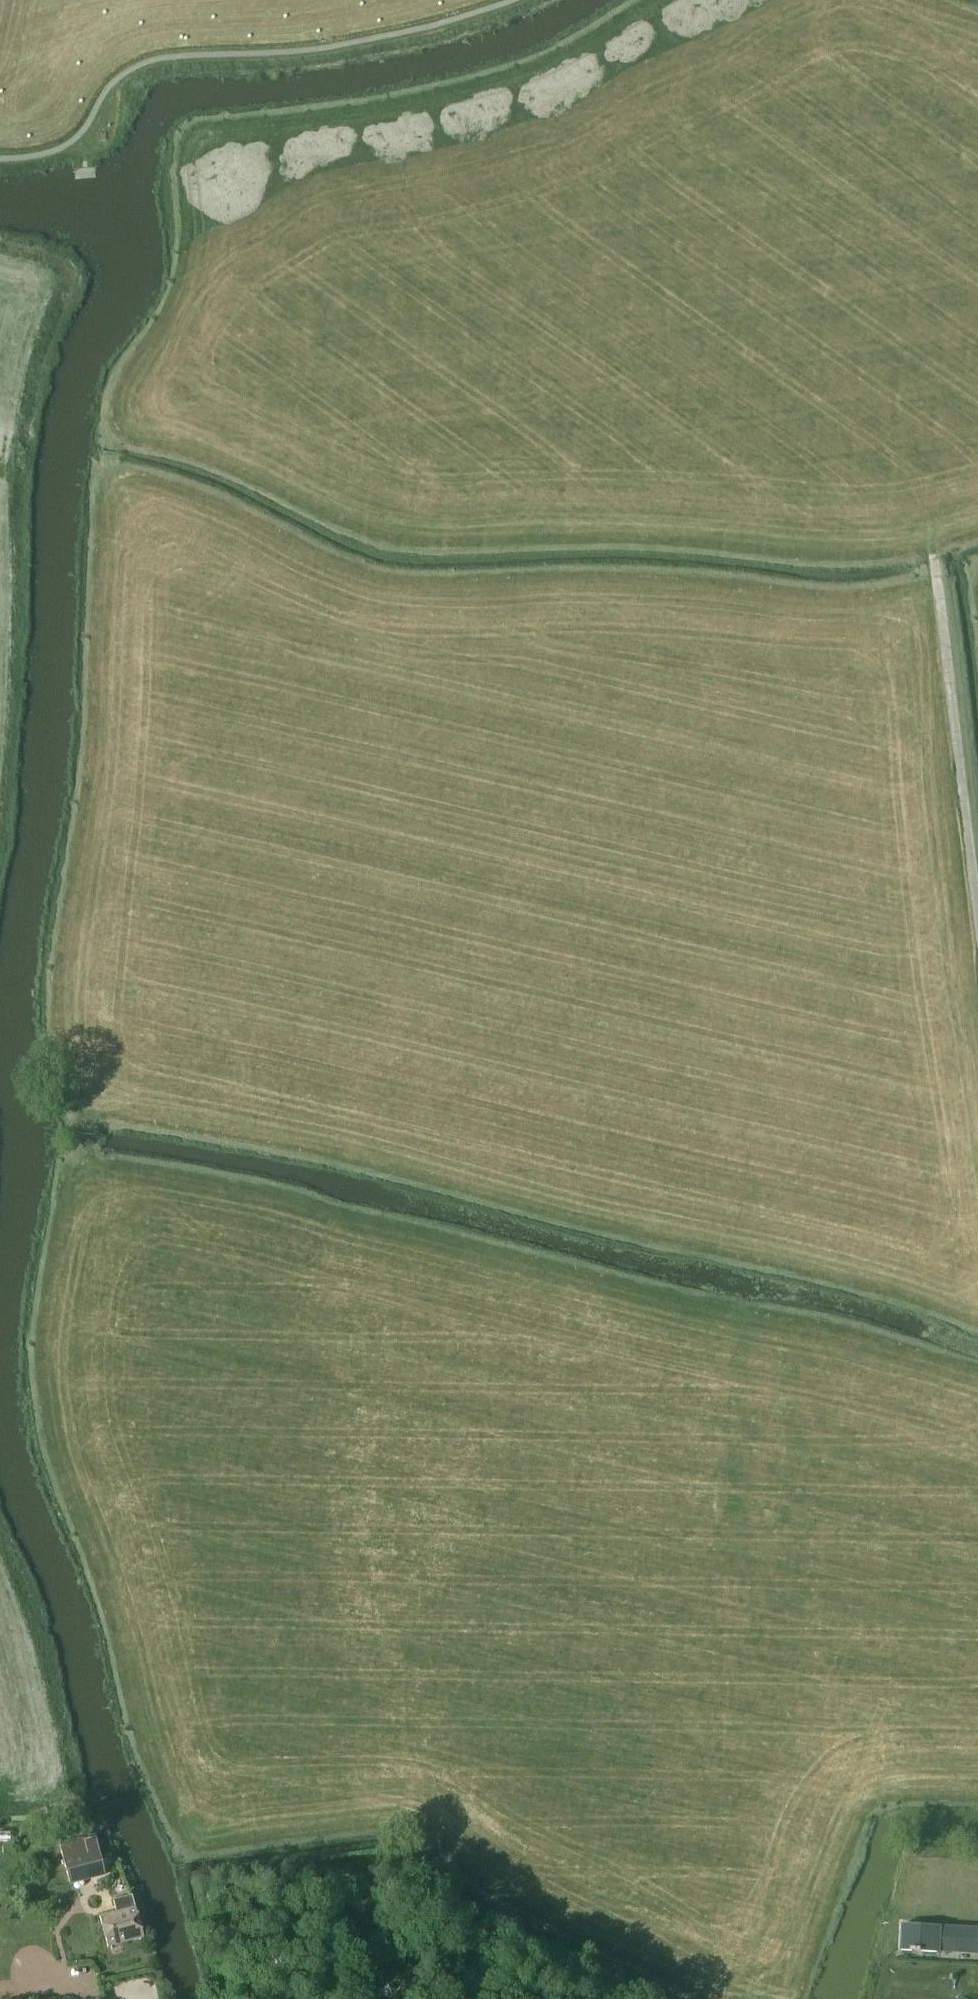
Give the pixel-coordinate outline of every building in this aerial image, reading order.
[(106,1875),(99,1848),(63,1858),(70,1884),(106,1875)] [(143,1937),(131,1895),(113,1900),(116,1911),(99,1916),(108,1947),(143,1937)] [(903,1924),(902,1950),(939,1953),(940,1947),(977,1949),(977,1929),(903,1924)] [(383,1997),(393,1998),(399,1990),(395,1981),(385,1980),(378,1988),(383,1997)]
